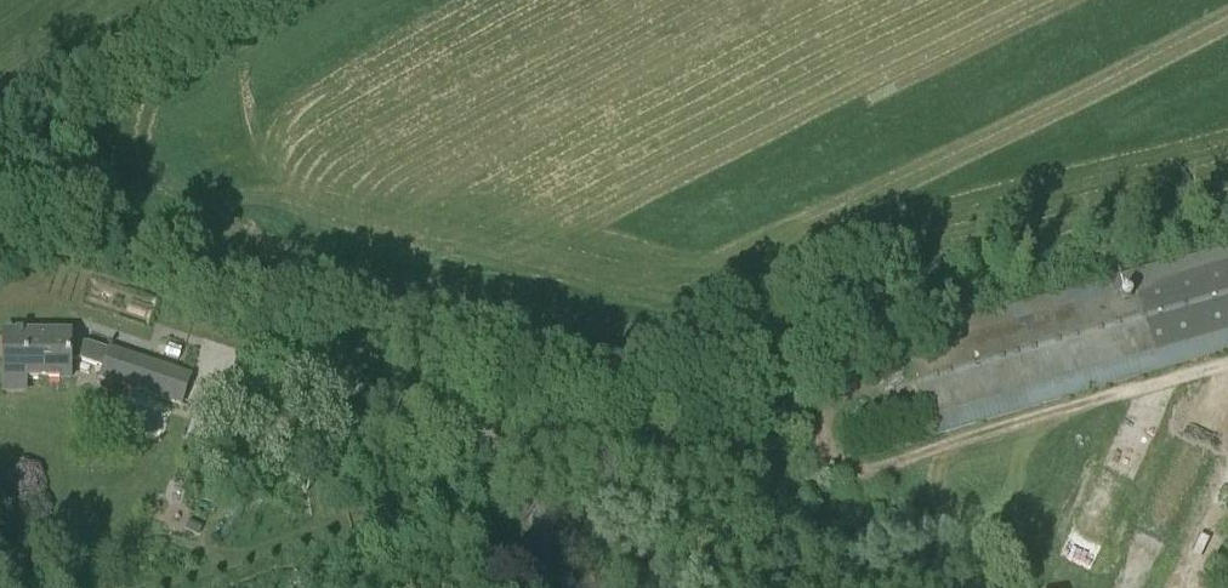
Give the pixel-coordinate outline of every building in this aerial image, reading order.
[(909,354),(928,417),(933,437),(1227,353),(1227,243),(903,336),(909,354)] [(2,332),(1,392),(27,392),(27,378),(59,379),(59,373),(72,373),(72,333),(2,332)] [(99,378),(182,408),(192,375),(110,347),(99,378)]
